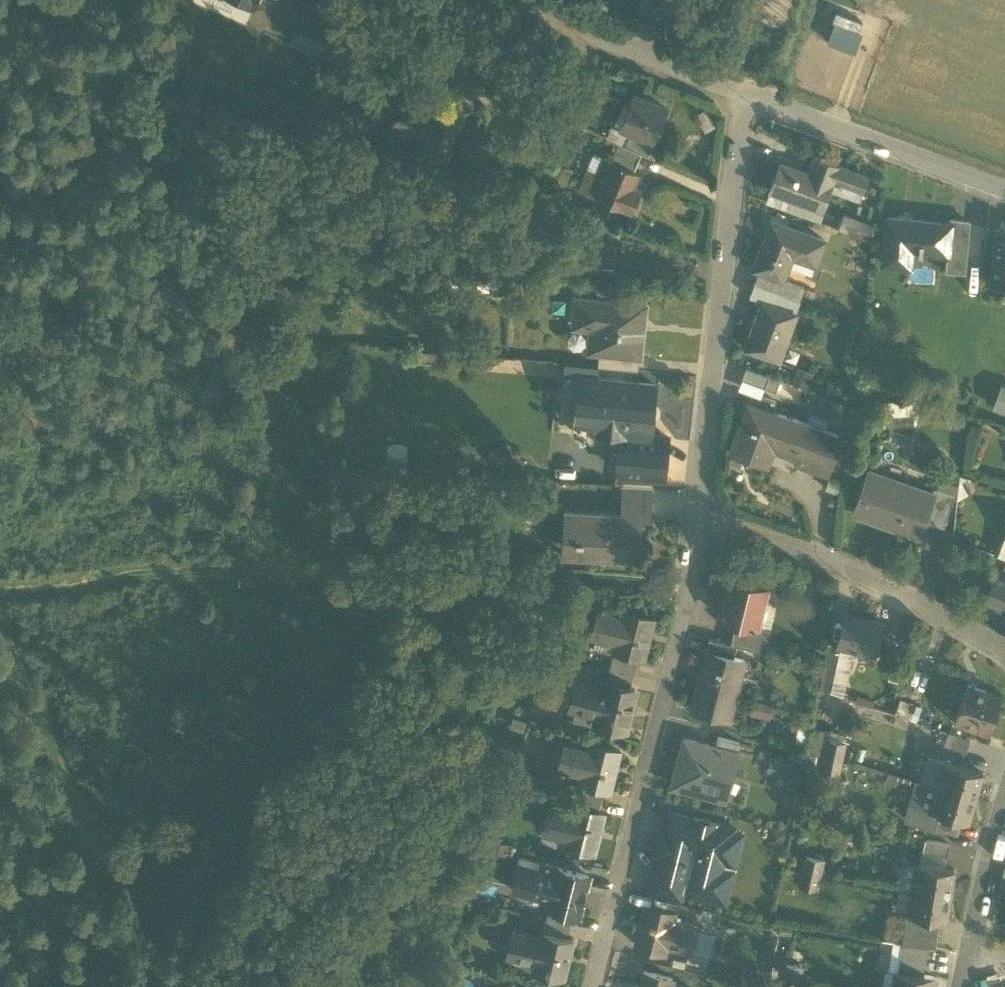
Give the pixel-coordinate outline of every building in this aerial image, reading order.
[(234,2),(235,0),(208,0),(231,10),(234,2)] [(253,2),(249,0),(235,0),(234,2),(250,9),(253,2)] [(625,144),(648,154),(667,108),(632,93),(619,125),(631,130),(625,144)] [(448,155),(450,149),(456,132),(458,126),(464,110),(427,96),(424,106),(415,102),(410,115),(399,111),(392,129),(411,136),(414,127),(424,131),(419,144),(447,154),(448,155)] [(410,115),(415,102),(404,99),(399,111),(410,115)] [(605,136),(625,144),(631,130),(619,125),(612,122),(605,136)] [(466,135),(468,129),(458,126),(456,132),(466,135)] [(609,158),(631,168),(636,157),(613,147),(608,158),(609,158)] [(770,189),(822,209),(833,180),(862,190),(867,175),(816,156),(811,170),(816,172),(814,175),(810,174),(780,163),(770,189)] [(593,195),(623,206),(632,184),(638,170),(631,168),(609,158),(603,173),(593,195)] [(578,189),(593,195),(603,173),(590,168),(588,174),(584,173),(578,189)] [(640,188),(632,184),(623,206),(632,210),(640,188)] [(839,227),(862,236),(867,222),(844,213),(839,227)] [(882,262),(906,265),(908,246),(919,247),(918,251),(923,252),(923,248),(947,250),(949,250),(951,222),(949,222),(887,216),(882,262)] [(946,270),(963,271),(967,221),(950,219),(949,222),(951,222),(949,250),(947,250),(946,270)] [(758,271),(783,280),(791,257),(793,251),(815,259),(823,240),(770,220),(752,269),(758,271)] [(983,253),(995,254),(997,236),(998,237),(999,228),(986,226),(983,253)] [(1004,280),(1004,237),(998,237),(997,236),(995,254),(992,279),(1004,280)] [(573,270),(611,274),(615,241),(577,237),(573,270)] [(793,251),(791,257),(813,266),(815,259),(793,251)] [(754,283),(778,292),(783,280),(758,271),(754,283)] [(804,288),(783,280),(778,292),(786,294),(800,299),(804,288)] [(773,304),(778,292),(754,283),(749,296),(762,301),(762,300),(773,304)] [(773,304),(795,312),(800,299),(786,294),(778,292),(773,304)] [(599,350),(640,355),(645,303),(576,295),(574,322),(593,324),(590,349),(599,350)] [(745,348),(779,360),(796,312),(795,312),(773,304),(762,300),(762,301),(745,348)] [(632,368),(638,369),(640,355),(599,350),(597,365),(632,368)] [(797,363),(792,380),(808,385),(813,369),(797,363)] [(780,379),(746,367),(742,378),(765,386),(776,390),(780,379)] [(592,428),(621,431),(644,433),(647,407),(652,407),(655,383),(585,375),(581,412),(577,412),(575,430),(591,432),(592,428)] [(765,386),(742,378),(738,389),(761,398),(765,386)] [(1004,411),(1004,382),(1000,381),(992,407),(1004,411)] [(798,462),(800,463),(814,427),(749,403),(732,448),(757,458),(762,443),(800,457),(798,462)] [(839,437),(814,427),(800,463),(825,472),(839,437)] [(668,436),(644,433),(621,431),(617,468),(664,473),(668,436)] [(855,511),(919,535),(924,519),(932,499),(929,498),(900,487),(902,482),(870,471),(855,511)] [(635,516),(651,517),(653,485),(623,483),(621,513),(636,514),(635,516)] [(924,519),(944,526),(956,494),(934,485),(929,498),(932,499),(924,519)] [(581,553),(640,557),(641,538),(634,537),(635,516),(636,514),(621,513),(564,509),(563,535),(575,536),(575,540),(582,541),(581,553)] [(561,552),(581,553),(582,541),(575,540),(575,536),(563,535),(561,552)] [(997,578),(989,599),(1004,605),(1004,581),(997,578)] [(736,619),(757,624),(758,623),(767,588),(730,579),(727,590),(725,590),(722,603),(724,604),(721,615),(736,619)] [(593,633),(596,634),(616,639),(614,649),(637,655),(643,656),(653,617),(624,610),(622,618),(599,612),(593,633)] [(838,642),(839,643),(852,646),(873,651),(880,619),(845,611),(838,640),(838,642)] [(736,619),(731,642),(737,643),(766,651),(772,627),(758,623),(757,624),(736,619)] [(613,651),(614,649),(616,639),(596,634),(593,646),(613,651)] [(734,655),(737,643),(731,642),(709,636),(709,637),(706,648),(734,655)] [(819,685),(829,688),(834,667),(839,643),(838,642),(838,640),(828,639),(823,665),(819,685)] [(847,670),(852,646),(839,643),(834,667),(847,670)] [(690,710),(730,719),(731,717),(724,716),(730,688),(737,690),(745,658),(734,655),(706,648),(705,648),(690,710)] [(613,651),(609,668),(632,674),(637,655),(614,649),(613,651)] [(841,692),(847,670),(834,667),(829,688),(841,692)] [(630,685),(632,674),(609,668),(606,679),(630,685)] [(596,719),(625,726),(635,686),(630,685),(606,679),(604,688),(581,682),(575,704),(599,709),(596,719)] [(954,719),(986,730),(1000,693),(967,682),(954,719)] [(892,710),(921,720),(926,704),(895,693),(892,710)] [(945,742),(965,749),(969,738),(949,731),(945,742)] [(718,735),(715,745),(737,751),(740,740),(718,735)] [(684,738),(672,784),(715,795),(721,772),(731,775),(737,751),(715,745),(684,738)] [(837,739),(835,753),(854,759),(857,742),(837,739)] [(603,788),(608,789),(619,750),(590,742),(588,750),(565,744),(559,766),(583,773),(581,781),(603,788)] [(851,776),(854,759),(835,753),(832,772),(851,776)] [(923,779),(942,785),(949,760),(945,759),(930,754),(923,779)] [(767,768),(791,775),(794,763),(771,756),(767,768)] [(982,770),(949,760),(942,785),(974,795),(982,770)] [(721,772),(715,795),(725,798),(731,775),(721,772)] [(935,823),(938,811),(934,810),(942,785),(923,779),(918,778),(906,817),(934,825),(935,823)] [(581,781),(578,792),(601,798),(603,788),(581,781)] [(974,795),(942,785),(934,810),(938,811),(961,818),(967,819),(974,795)] [(597,811),(601,798),(578,792),(574,805),(597,811)] [(564,842),(592,850),(602,812),(597,811),(574,805),(572,814),(549,808),(543,829),(566,835),(564,842)] [(681,870),(677,886),(682,888),(714,896),(733,826),(670,811),(666,830),(659,828),(653,851),(660,853),(657,864),(681,870)] [(935,823),(957,830),(961,818),(938,811),(935,823)] [(714,896),(682,888),(681,891),(727,902),(745,830),(733,826),(714,896)] [(923,848),(946,853),(949,842),(926,836),(923,848)] [(815,848),(812,869),(831,872),(834,852),(815,848)] [(920,862),(947,866),(946,853),(923,848),(920,862)] [(572,911),(578,912),(588,873),(521,856),(513,886),(551,895),(549,904),(572,911)] [(920,862),(916,887),(950,892),(953,867),(947,866),(920,862)] [(681,870),(657,864),(650,892),(654,893),(678,899),(679,899),(681,891),(682,888),(677,886),(681,870)] [(829,887),(831,872),(812,869),(809,884),(829,887)] [(946,917),(950,892),(916,887),(912,911),(939,916),(946,917)] [(652,903),(675,909),(678,899),(654,893),(652,903)] [(634,941),(665,949),(666,942),(689,948),(695,925),(672,920),(675,909),(652,903),(645,902),(634,941)] [(549,904),(546,916),(569,922),(572,911),(549,904)] [(912,911),(907,940),(928,943),(934,944),(939,916),(912,911)] [(566,934),(569,922),(546,916),(543,928),(566,934)] [(533,966),(561,973),(571,935),(566,934),(543,928),(541,936),(517,930),(511,952),(535,958),(533,966)] [(923,971),(928,943),(907,940),(903,939),(899,967),(923,971)] [(786,960),(783,975),(799,978),(802,963),(786,960)] [(899,967),(885,965),(882,986),(896,986),(899,967)] [(896,986),(931,986),(933,973),(923,971),(899,967),(896,986)] [(670,983),(672,976),(643,968),(638,986),(683,986),(670,983)] [(799,978),(783,975),(781,986),(798,986),(799,978)]
